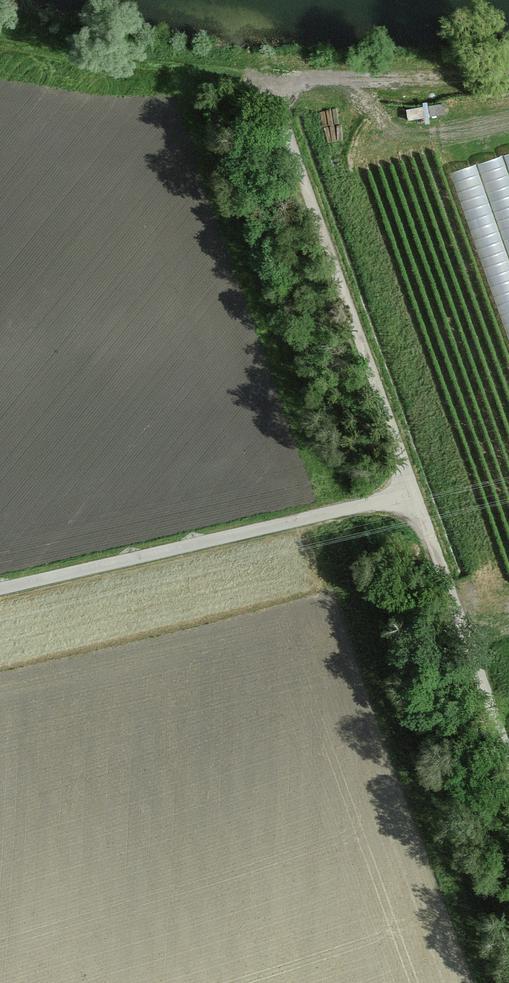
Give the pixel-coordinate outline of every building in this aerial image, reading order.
[(462,165),(508,327),(508,151),(462,165)]
